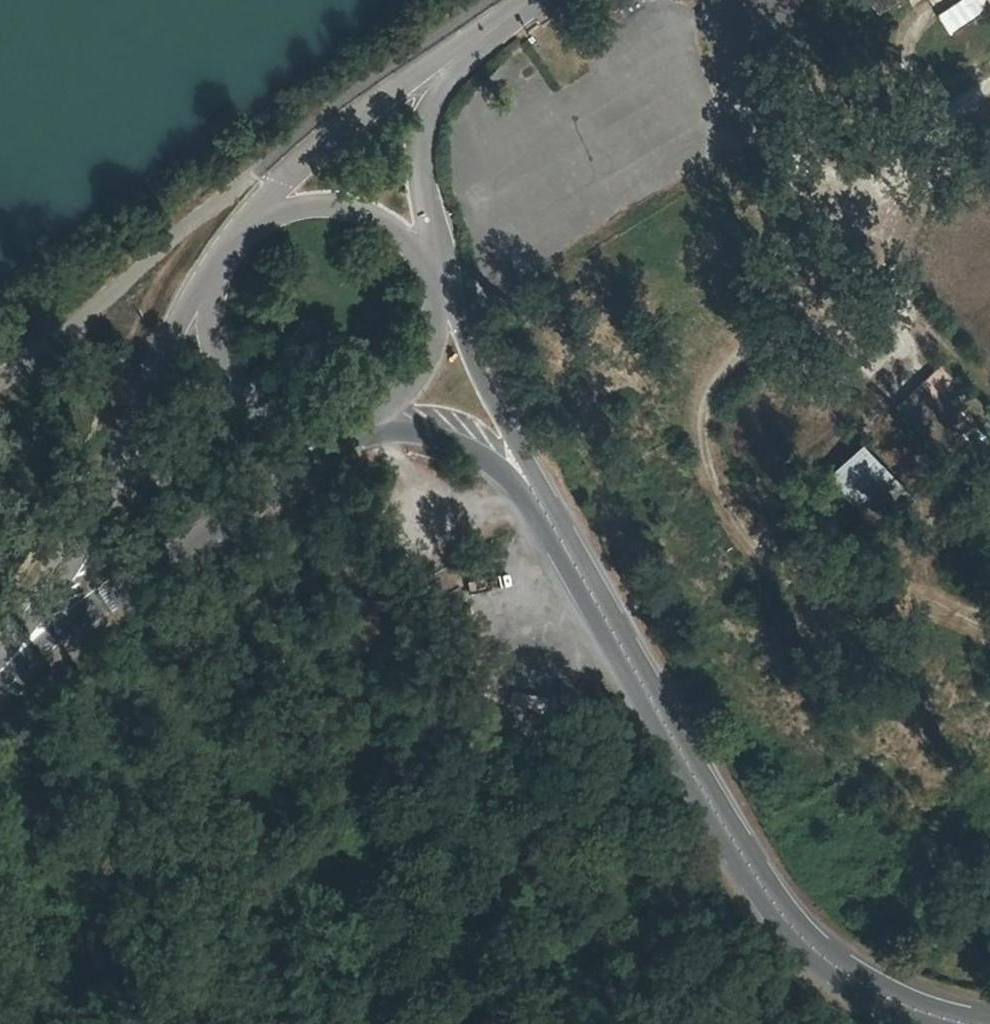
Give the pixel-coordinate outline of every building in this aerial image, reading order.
[(890,0),(859,0),(869,14),(890,0)] [(982,0),(972,0),(939,23),(948,37),(989,10),(982,0)] [(989,10),(989,13),(989,0),(982,0),(989,10)] [(948,464),(970,443),(929,400),(952,377),(940,364),(895,408),(948,464)] [(952,377),(929,400),(970,443),(989,464),(989,415),(954,377),(952,377)] [(876,531),(910,497),(859,442),(824,476),(876,531)]
